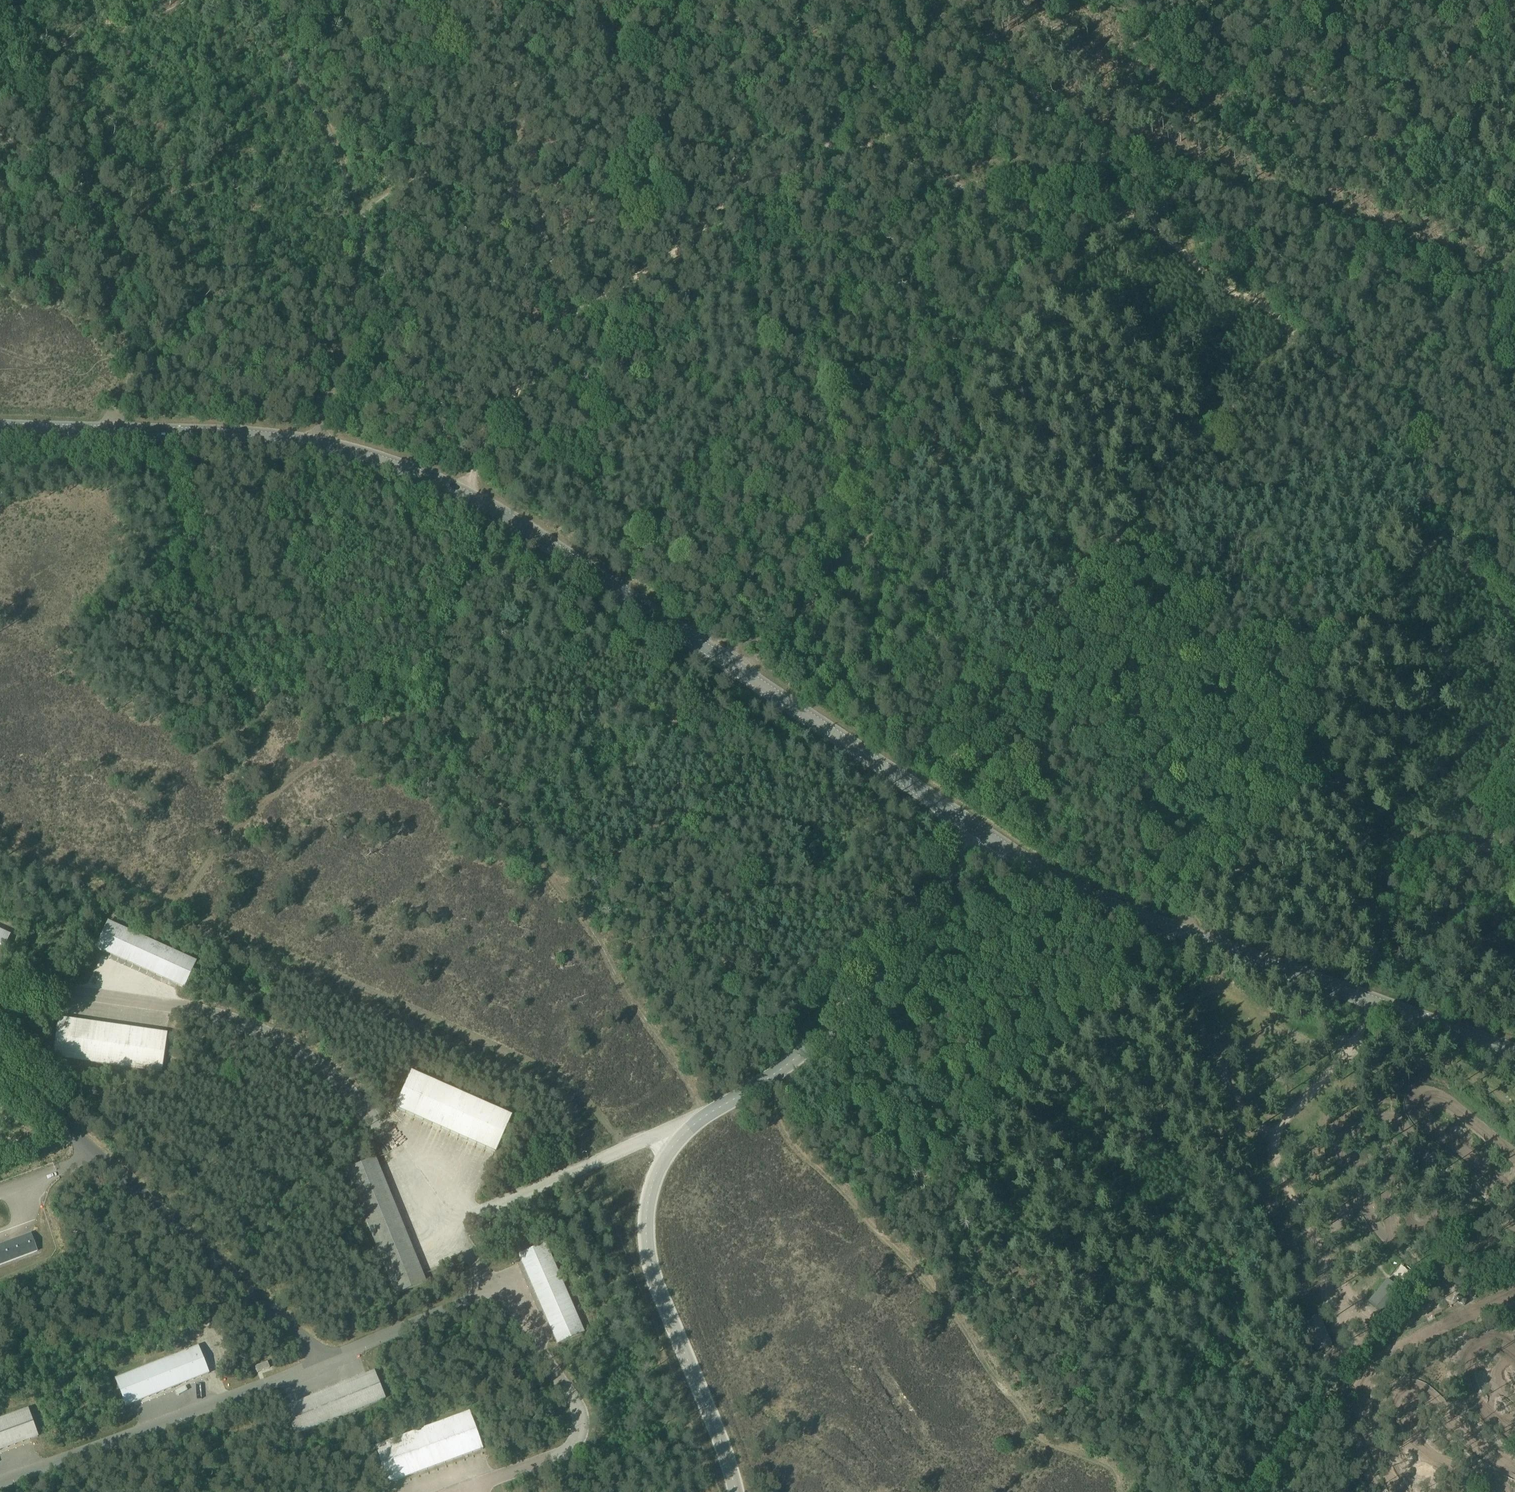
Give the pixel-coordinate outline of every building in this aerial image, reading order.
[(196,962),(164,947),(108,921),(95,949),(143,971),(184,989),(196,962)] [(10,936),(0,931),(0,957),(10,936)] [(167,1034),(166,1034),(60,1019),(58,1019),(52,1058),(162,1074),(167,1034)] [(395,1108),(494,1152),(496,1153),(512,1116),(411,1072),(395,1108)] [(426,1283),(422,1273),(375,1159),(346,1171),(396,1295),(426,1283)] [(16,1240),(0,1246),(0,1264),(37,1251),(31,1234),(16,1240)] [(519,1256),(554,1337),(557,1344),(584,1333),(545,1244),(521,1255),(521,1254),(520,1255),(519,1256)] [(1404,1293),(1388,1280),(1369,1303),(1384,1316),(1404,1293)] [(1453,1301),(1465,1306),(1467,1301),(1455,1296),(1453,1301)] [(1317,1353),(1332,1346),(1321,1319),(1306,1325),(1317,1353)] [(116,1384),(117,1384),(125,1404),(124,1404),(125,1405),(126,1406),(208,1374),(198,1347),(115,1380),(117,1382),(115,1383),(116,1384)] [(267,1363),(255,1367),(257,1373),(258,1373),(270,1369),(268,1363),(267,1363)] [(374,1372),(292,1406),(284,1409),(295,1436),(385,1399),(374,1372)] [(37,1435),(38,1435),(38,1434),(37,1434),(28,1410),(0,1420),(0,1450),(38,1437),(37,1435)] [(389,1484),(391,1483),(483,1450),(469,1413),(375,1447),(389,1484)]
